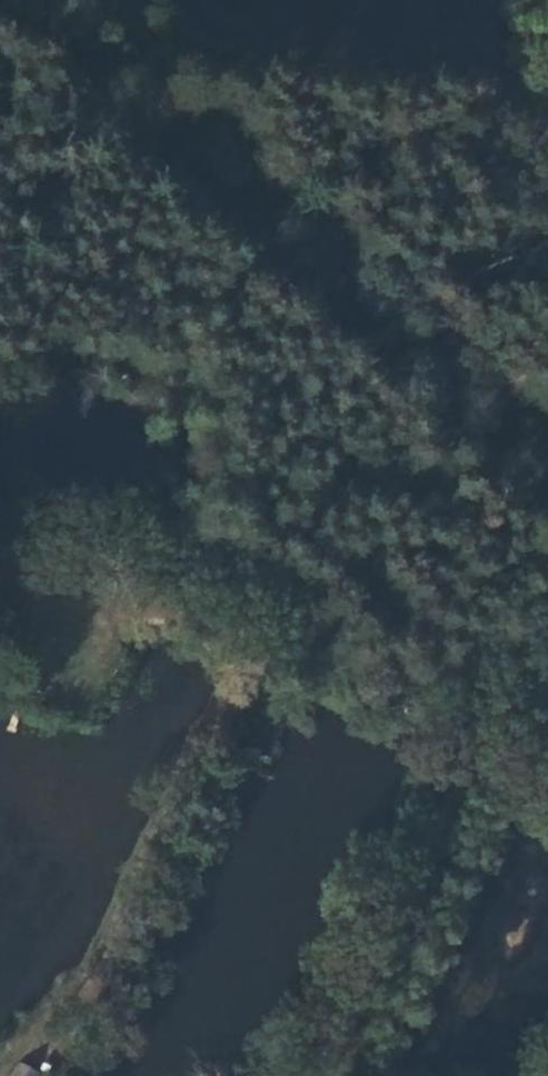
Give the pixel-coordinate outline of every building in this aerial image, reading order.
[(20,1065),(14,1075),(38,1075),(38,1074),(20,1065)]
